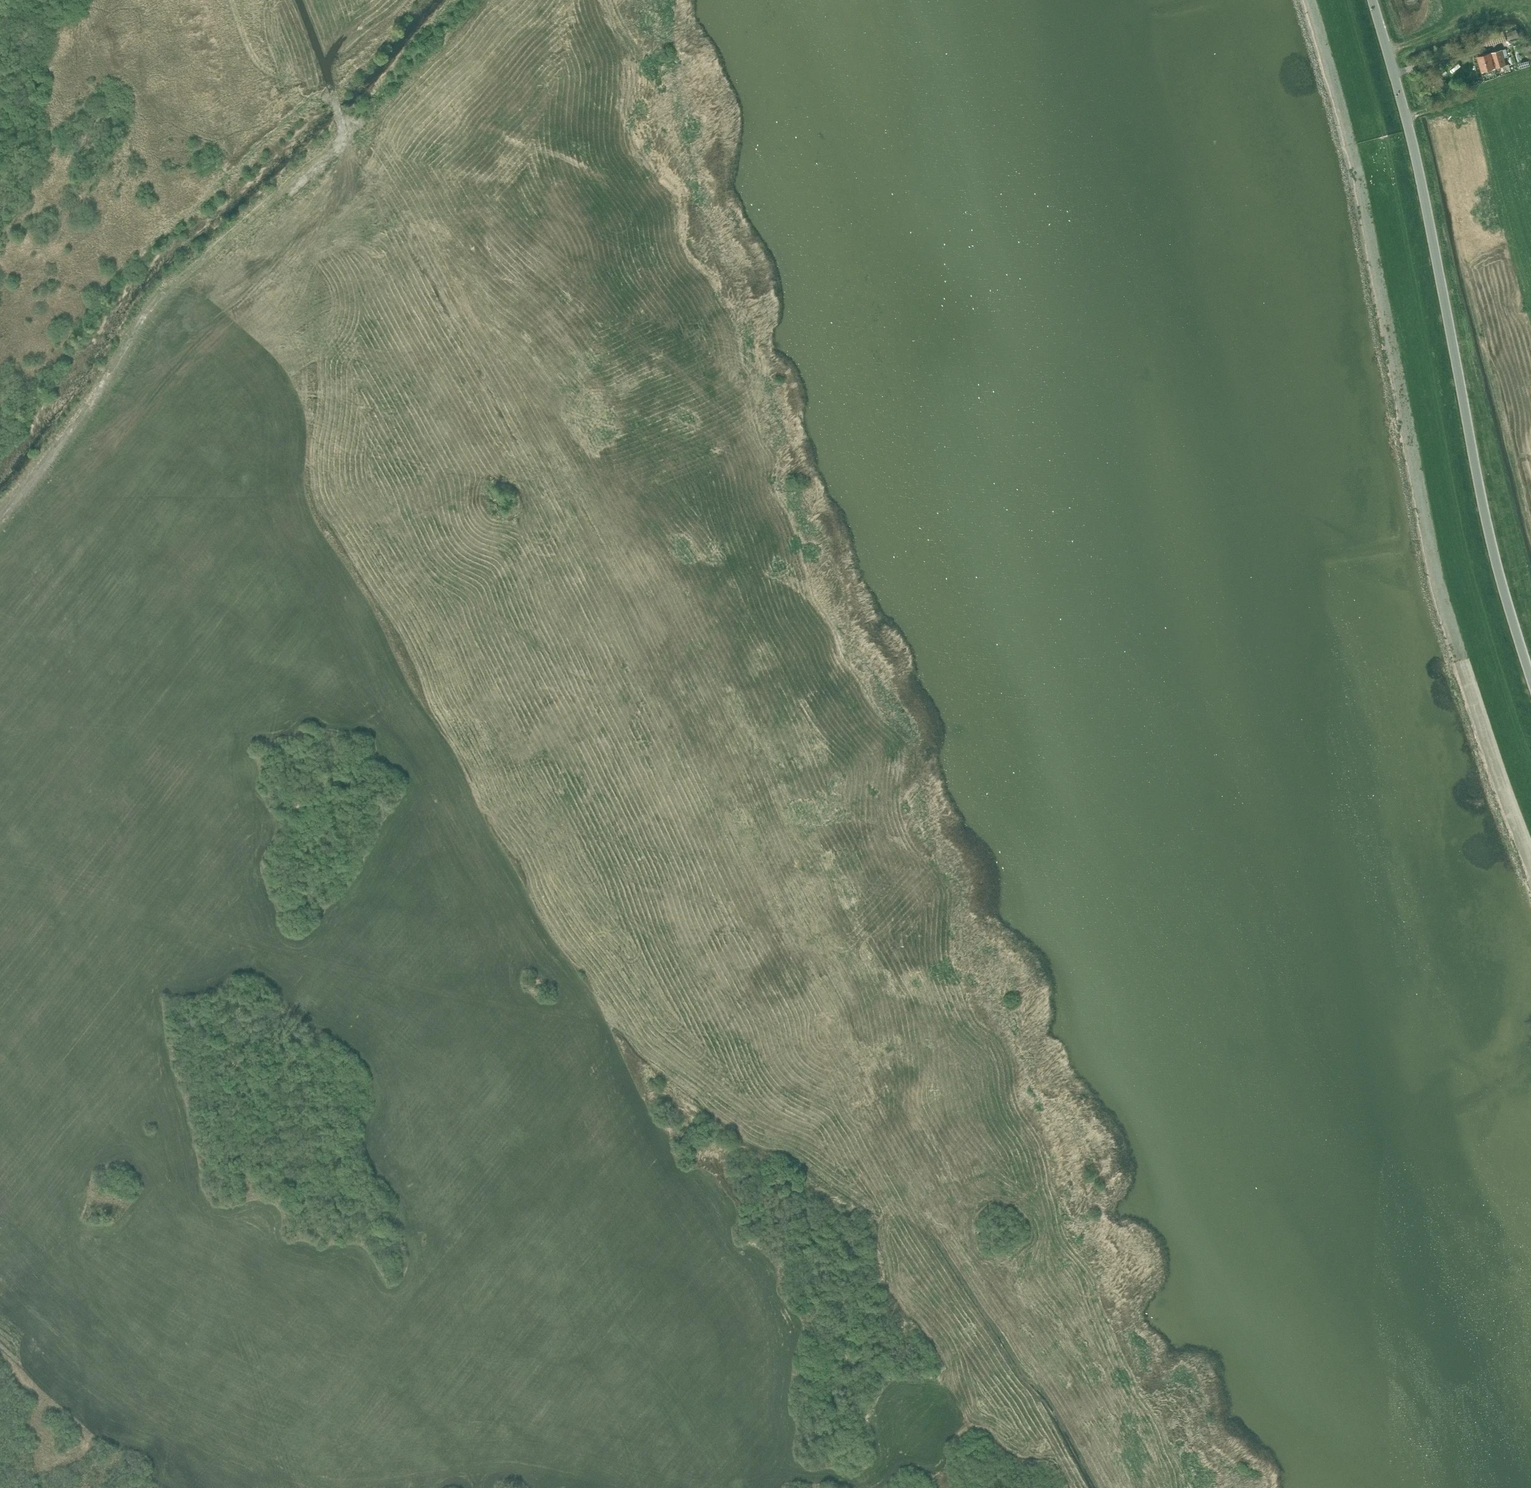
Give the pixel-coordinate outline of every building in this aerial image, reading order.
[(1509,40),(1519,36),(1516,29),(1507,33),(1509,40)] [(1503,30),(1484,36),(1487,46),(1506,41),(1503,30)] [(1506,65),(1504,57),(1508,56),(1506,49),(1502,50),(1502,49),(1491,52),(1478,56),(1482,72),(1496,68),(1495,68),(1506,65)] [(1437,75),(1426,87),(1433,93),(1444,80),(1437,75)]
